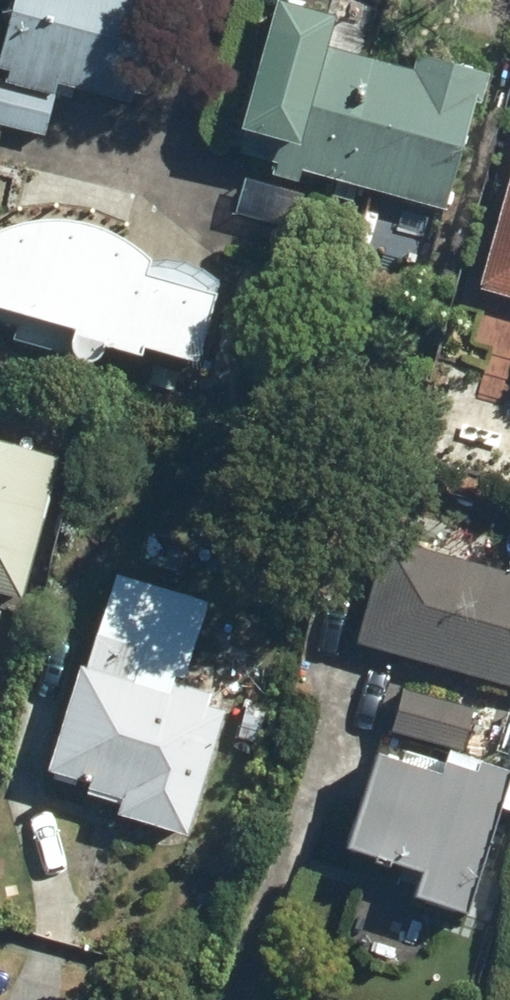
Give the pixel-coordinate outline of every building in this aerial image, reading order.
[(127,92),(152,0),(11,0),(0,39),(0,61),(10,64),(6,78),(0,76),(0,119),(38,130),(55,71),(127,92)] [(362,88),(370,55),(274,28),(240,147),(274,156),(270,170),(319,184),(323,171),(339,175),(341,167),(343,159),(344,153),(347,143),(349,134),(351,127),(352,122),(353,118),(355,115),(357,105),(358,102),(361,91),(362,88)] [(341,167),(339,175),(442,202),(478,68),(417,53),(415,66),(370,55),(362,88),(361,91),(358,102),(357,105),(355,115),(353,118),(352,122),(351,127),(349,134),(347,143),(344,153),(343,159),(341,167)] [(482,283),(509,290),(509,183),(482,283)] [(74,327),(65,360),(98,369),(104,346),(141,357),(142,351),(192,365),(210,296),(145,278),(149,267),(132,250),(113,238),(93,227),(72,222),(50,220),(27,221),(5,227),(0,230),(0,307),(74,327)] [(0,420),(0,592),(31,599),(71,438),(0,420)] [(363,641),(509,680),(509,569),(392,537),(363,641)] [(122,813),(193,836),(235,712),(218,706),(221,695),(188,684),(208,607),(157,595),(147,646),(100,630),(51,780),(125,804),(122,813)] [(8,611),(0,608),(0,638),(8,611)] [(379,742),(349,845),(427,868),(420,893),(477,910),(509,799),(509,763),(453,746),(448,763),(379,742)]
